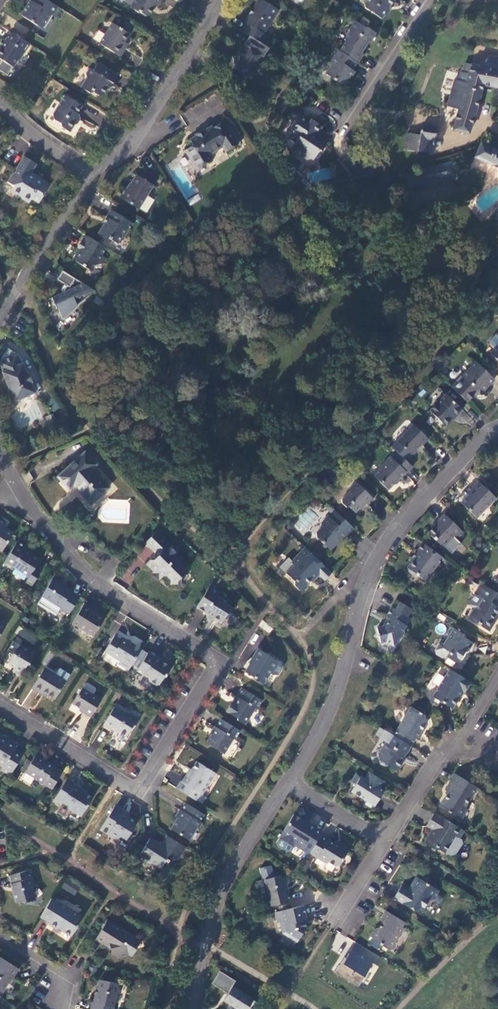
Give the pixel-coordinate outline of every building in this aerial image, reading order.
[(42,28),(50,15),(53,16),(58,8),(46,0),(25,0),(20,7),(25,11),(21,16),(42,28)] [(130,9),(138,14),(139,13),(146,18),(149,17),(155,7),(157,8),(161,1),(160,0),(135,0),(130,9)] [(363,6),(364,9),(382,21),(384,17),(387,17),(390,12),(389,9),(394,0),(367,0),(363,6)] [(246,25),(241,33),(248,37),(252,39),(265,47),(270,40),(267,38),(282,14),(263,2),(248,27),(246,25)] [(16,22),(13,29),(26,35),(29,28),(16,22)] [(339,52),(356,63),(357,64),(363,54),(361,53),(367,44),(368,44),(371,40),(375,34),(374,33),(365,27),(363,28),(354,22),(348,31),(349,34),(344,41),(345,44),(339,52)] [(125,49),(121,47),(124,43),(129,35),(112,24),(99,45),(120,58),(125,49)] [(24,53),(30,45),(11,32),(3,45),(0,46),(0,56),(3,58),(0,62),(0,64),(9,71),(14,65),(18,58),(20,58),(23,53),(24,53)] [(248,37),(244,45),(241,49),(238,50),(239,53),(237,56),(231,57),(234,71),(236,70),(240,69),(251,76),(256,69),(262,69),(259,63),(268,50),(265,47),(252,39),(248,37)] [(339,52),(335,50),(330,57),(332,59),(329,63),(330,67),(325,76),(342,87),(349,76),(348,75),(356,63),(339,52)] [(480,55),(478,66),(464,63),(462,73),(460,72),(458,81),(454,80),(447,106),(459,109),(453,130),(469,133),(483,85),(497,88),(497,58),(480,55)] [(108,86),(111,88),(117,77),(97,65),(93,72),(89,70),(86,76),(86,79),(80,89),(89,94),(93,94),(98,97),(102,96),(108,86)] [(249,79),(251,76),(240,69),(236,70),(249,79)] [(78,120),(77,115),(82,108),(64,97),(52,116),(54,121),(60,125),(61,129),(69,134),(78,120)] [(288,116),(295,120),(286,133),(291,136),(289,138),(295,142),(293,145),(295,148),(299,151),(300,155),(307,160),(310,158),(313,160),(319,151),(321,152),(327,142),(320,138),(319,139),(315,137),(316,135),(322,127),(310,119),(310,120),(293,109),(288,116)] [(223,122),(211,130),(210,128),(189,141),(193,147),(185,152),(197,171),(208,164),(212,162),(209,156),(222,148),(225,153),(237,146),(223,122)] [(434,140),(436,128),(421,126),(419,138),(434,140)] [(474,158),(497,168),(497,151),(481,143),(479,146),(474,158)] [(39,204),(50,186),(35,176),(33,179),(29,177),(31,174),(36,166),(24,158),(16,171),(16,172),(14,175),(13,175),(8,184),(14,188),(12,191),(22,197),(21,200),(29,204),(31,200),(39,204)] [(421,168),(425,185),(458,178),(454,161),(421,168)] [(333,167),(307,172),(309,183),(336,177),(333,167)] [(128,190),(125,189),(119,199),(138,210),(152,186),(136,177),(128,190)] [(121,239),(124,238),(132,225),(111,211),(106,219),(108,220),(105,225),(98,236),(105,240),(108,239),(117,245),(121,239)] [(101,257),(106,249),(85,236),(77,249),(79,250),(76,256),(79,257),(76,263),(92,273),(96,267),(103,265),(106,260),(101,257)] [(88,296),(95,292),(63,272),(57,281),(67,287),(62,294),(52,299),(53,303),(52,304),(53,307),(55,306),(57,310),(64,307),(68,315),(89,298),(88,296)] [(490,354),(497,362),(497,345),(490,354)] [(0,359),(0,366),(2,371),(1,372),(6,382),(4,383),(4,385),(6,391),(8,392),(9,391),(14,402),(35,393),(31,383),(32,382),(27,372),(27,373),(22,363),(21,363),(17,354),(7,348),(0,359)] [(475,362),(461,376),(451,387),(467,402),(473,396),(484,395),(484,390),(494,380),(475,362)] [(436,403),(429,411),(436,418),(436,421),(440,425),(443,425),(444,426),(453,417),(454,418),(462,410),(445,394),(443,396),(441,396),(436,401),(436,403)] [(412,425),(396,442),(410,455),(413,455),(417,451),(416,448),(420,444),(422,446),(428,439),(412,425)] [(96,465),(84,452),(57,477),(64,484),(92,470),(91,469),(96,465)] [(397,453),(392,459),(390,457),(379,468),(380,469),(374,476),(388,490),(405,472),(406,474),(412,467),(397,453)] [(92,470),(64,484),(69,489),(73,485),(90,504),(108,488),(92,470)] [(355,482),(349,488),(349,492),(341,500),(341,504),(346,508),(349,508),(355,513),(364,503),(367,506),(373,499),(355,482)] [(470,486),(464,492),(457,500),(461,503),(476,518),(495,498),(478,482),(472,487),(470,486)] [(304,535),(318,516),(308,508),(293,527),(304,535)] [(334,510),(321,524),(323,526),(316,534),(316,537),(329,550),(339,540),(340,541),(346,535),(347,535),(353,529),(334,510)] [(456,540),(463,533),(443,514),(436,521),(432,525),(434,526),(427,533),(442,548),(452,537),(456,540)] [(2,551),(13,534),(3,528),(5,524),(0,520),(0,550),(2,551)] [(172,546),(157,531),(145,543),(160,559),(159,560),(149,560),(145,564),(153,572),(151,574),(158,581),(163,576),(166,576),(178,556),(178,553),(171,547),(172,546)] [(26,547),(17,541),(3,564),(12,570),(13,567),(29,577),(25,582),(31,586),(41,570),(35,566),(39,560),(24,550),(26,547)] [(422,543),(416,551),(418,552),(406,568),(407,568),(408,572),(413,575),(416,575),(426,582),(433,572),(432,571),(442,558),(422,543)] [(304,548),(298,555),(300,557),(307,550),(304,548)] [(307,550),(300,557),(298,555),(290,562),(293,565),(285,573),(293,581),(293,586),(299,592),(303,591),(307,587),(308,583),(310,581),(312,583),(319,575),(317,573),(324,566),(307,550)] [(138,556),(125,569),(132,576),(145,564),(138,556)] [(178,557),(178,556),(166,576),(170,580),(170,584),(180,584),(180,578),(186,572),(182,567),(185,564),(178,557)] [(331,573),(324,566),(317,573),(319,575),(324,581),(331,573)] [(66,586),(53,578),(41,596),(42,596),(52,602),(60,608),(59,609),(68,614),(79,597),(70,592),(71,591),(65,587),(66,586)] [(481,584),(467,604),(474,608),(467,619),(488,632),(494,622),(492,621),(497,612),(497,595),(481,584)] [(218,593),(209,587),(196,607),(206,614),(207,618),(211,620),(214,619),(221,623),(226,616),(229,615),(233,608),(226,604),(227,602),(217,595),(218,593)] [(48,607),(52,602),(42,596),(39,602),(40,604),(46,608),(48,607)] [(91,608),(84,604),(72,623),(93,636),(104,619),(90,610),(91,608)] [(391,608),(386,617),(389,619),(385,625),(384,624),(382,627),(377,628),(378,634),(377,636),(379,638),(380,643),(386,642),(393,647),(399,638),(402,637),(404,634),(403,631),(410,619),(391,608)] [(453,628),(443,645),(443,649),(447,651),(448,654),(446,658),(455,663),(458,662),(464,652),(468,651),(473,643),(462,636),(463,635),(453,628)] [(141,649),(115,633),(104,651),(119,661),(117,664),(128,670),(141,649)] [(27,650),(13,642),(7,652),(12,655),(8,661),(9,665),(14,668),(12,672),(19,676),(27,664),(28,665),(35,654),(27,649),(27,650)] [(250,663),(244,672),(263,684),(269,673),(272,675),(277,675),(282,666),(280,662),(260,650),(251,664),(250,663)] [(157,656),(149,651),(136,671),(148,678),(149,681),(156,685),(158,685),(163,677),(165,677),(171,667),(156,658),(157,656)] [(65,681),(44,668),(31,688),(40,693),(41,691),(54,699),(65,681)] [(449,669),(432,697),(434,698),(434,701),(438,703),(441,703),(452,709),(463,692),(464,693),(470,683),(449,669)] [(101,699),(82,687),(72,703),(84,711),(83,713),(90,717),(101,699)] [(231,702),(226,712),(236,718),(237,720),(244,725),(254,708),(256,710),(262,701),(242,688),(236,697),(237,698),(234,704),(231,702)] [(127,714),(114,706),(103,724),(112,729),(113,728),(126,736),(130,729),(132,730),(138,720),(128,713),(127,714)] [(404,717),(397,728),(397,729),(393,736),(410,747),(415,739),(415,740),(420,732),(425,724),(423,715),(410,707),(407,708),(403,714),(404,717)] [(240,731),(221,719),(206,743),(223,754),(232,739),(235,740),(240,731)] [(386,731),(383,736),(386,738),(384,741),(385,742),(377,754),(378,759),(378,760),(379,761),(379,764),(383,767),(387,766),(394,770),(399,769),(403,762),(401,761),(405,755),(410,747),(393,736),(386,731)] [(0,735),(0,765),(2,766),(1,769),(10,775),(22,755),(14,749),(16,745),(8,740),(7,741),(2,737),(3,737),(0,735)] [(62,772),(35,755),(25,772),(35,778),(35,781),(41,785),(44,784),(52,789),(62,772)] [(215,773),(196,762),(188,775),(186,774),(182,782),(181,781),(176,788),(196,801),(200,794),(199,793),(203,787),(206,786),(215,773)] [(356,774),(351,781),(352,784),(354,785),(350,791),(364,800),(364,804),(370,807),(374,806),(383,791),(379,789),(383,781),(368,772),(364,779),(356,774)] [(455,774),(445,791),(448,793),(439,807),(458,819),(461,819),(467,810),(463,808),(476,788),(455,774)] [(74,783),(67,778),(54,799),(61,804),(62,802),(68,805),(69,809),(81,816),(92,798),(80,790),(81,789),(73,784),(74,783)] [(204,814),(185,803),(180,811),(181,812),(171,829),(188,840),(194,829),(198,829),(201,823),(199,822),(204,814)] [(123,810),(115,805),(100,829),(117,840),(120,836),(126,839),(135,826),(134,821),(126,816),(126,817),(121,814),(123,810)] [(433,813),(425,826),(430,830),(422,843),(434,850),(437,849),(444,853),(454,836),(458,839),(463,831),(433,813)] [(307,823),(306,824),(301,821),(302,820),(293,815),(282,833),(297,842),(294,846),(301,850),(302,849),(309,853),(320,835),(321,833),(307,823)] [(309,853),(308,853),(324,863),(328,862),(334,866),(339,865),(347,852),(349,849),(339,843),(337,846),(334,844),(320,835),(309,853)] [(185,847),(167,836),(161,845),(160,846),(158,845),(159,843),(150,838),(139,855),(141,856),(142,860),(149,864),(152,863),(161,868),(166,860),(168,861),(169,860),(175,864),(185,847)] [(262,879),(274,876),(271,865),(259,868),(262,879)] [(27,871),(9,876),(11,884),(10,884),(16,903),(24,900),(27,902),(35,900),(31,888),(33,885),(29,872),(27,871)] [(262,882),(268,907),(289,902),(285,886),(283,886),(281,878),(279,876),(264,880),(262,882)] [(412,892),(403,886),(395,899),(421,915),(430,901),(435,900),(440,891),(418,877),(413,885),(414,888),(412,892)] [(60,904),(51,898),(40,917),(49,922),(48,924),(57,929),(58,928),(71,936),(77,926),(76,924),(81,917),(71,910),(66,910),(59,906),(60,904)] [(274,913),(277,923),(279,923),(282,933),(296,942),(305,928),(304,921),(306,921),(303,906),(274,913)] [(406,924),(387,912),(382,920),(385,922),(380,929),(375,930),(371,938),(374,939),(373,941),(389,950),(393,950),(401,936),(400,936),(404,929),(403,928),(406,924)] [(136,949),(134,939),(129,936),(121,931),(122,930),(107,920),(95,939),(102,943),(110,948),(112,954),(116,953),(117,957),(128,955),(131,957),(136,949)] [(343,958),(334,972),(357,987),(372,963),(376,966),(380,958),(358,945),(355,943),(345,959),(343,958)] [(0,957),(0,991),(1,992),(12,976),(13,977),(18,968),(0,957)] [(221,989),(228,993),(223,1001),(235,1008),(253,1008),(257,1003),(254,1001),(254,1000),(233,987),(236,982),(229,977),(221,989)] [(113,1007),(118,984),(99,980),(96,994),(95,994),(93,1003),(92,1002),(90,1008),(113,1008),(114,1007),(113,1007)]
